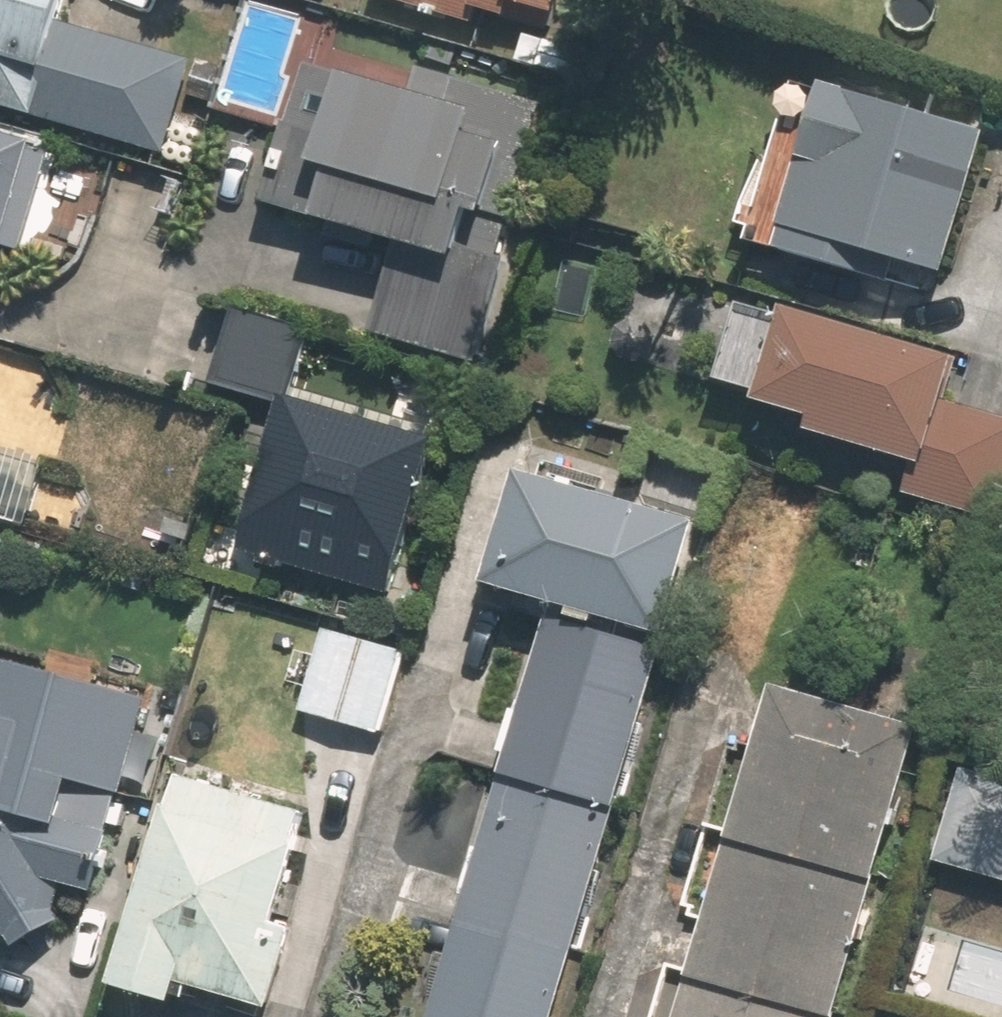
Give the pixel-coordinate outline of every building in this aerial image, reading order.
[(165,140),(194,50),(90,17),(95,0),(0,0),(0,87),(165,140)] [(567,25),(573,0),(460,0),(567,25)] [(478,356),(551,108),(420,69),(413,91),(304,59),(260,207),(403,249),(380,328),(478,356)] [(799,74),(757,231),(964,286),(1001,142),(1001,128),(799,74)] [(0,129),(0,259),(19,265),(55,145),(0,129)] [(307,327),(235,307),(214,382),(286,402),(307,327)] [(755,307),(734,382),(838,411),(833,430),(931,458),(923,488),(1001,510),(1001,407),(976,400),(990,350),(915,329),(909,349),(755,307)] [(390,598),(436,431),(295,392),(249,559),(390,598)] [(720,518),(543,468),(510,582),(688,631),(720,518)] [(401,620),(330,607),(311,710),(383,723),(401,620)] [(675,649),(561,620),(524,762),(638,792),(675,649)] [(918,716),(779,680),(739,830),(878,867),(918,716)] [(0,715),(0,935),(37,944),(55,872),(107,885),(141,750),(0,715)] [(982,756),(949,855),(1001,872),(1001,763),(982,756)] [(317,812),(193,774),(134,967),(198,986),(201,975),(262,994),(317,812)] [(513,778),(445,1016),(574,1016),(630,810),(513,778)] [(739,830),(699,982),(830,1016),(838,1016),(878,867),(739,830)] [(699,982),(690,1016),(830,1016),(699,982)]
